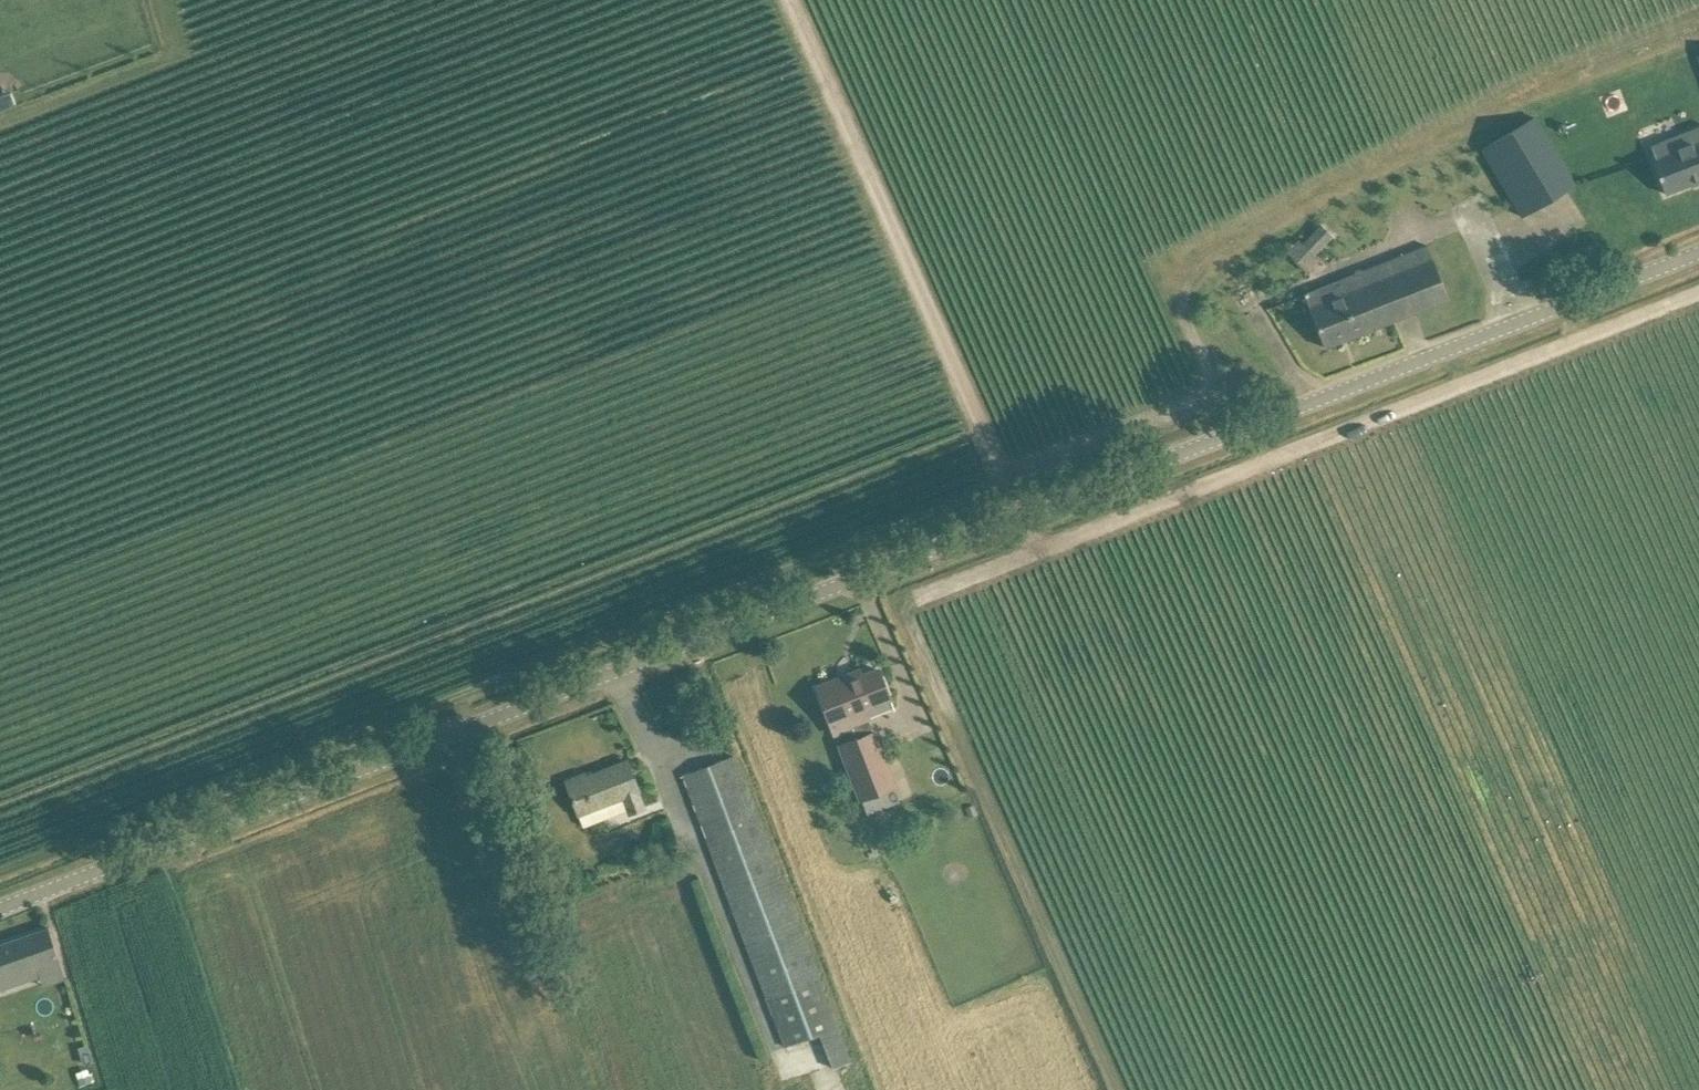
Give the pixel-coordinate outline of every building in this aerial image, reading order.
[(1575,184),(1535,117),(1482,149),(1522,216),(1575,184)] [(1666,193),(1698,181),(1698,128),(1679,136),(1683,146),(1652,158),(1666,193)] [(1311,233),(1293,252),(1306,264),(1324,244),(1311,233)] [(1304,294),(1317,326),(1325,347),(1449,299),(1428,246),(1304,294)] [(879,669),(863,676),(860,670),(817,687),(834,733),(851,726),(855,737),(837,744),(860,801),(899,786),(877,729),(874,730),(865,706),(890,697),(887,690),(879,669)] [(683,774),(786,1046),(819,1033),(833,1069),(850,1062),(734,755),(683,774)] [(566,780),(574,801),(579,813),(623,796),(630,813),(645,808),(638,790),(639,790),(628,761),(586,777),(584,773),(566,780)] [(974,804),(966,808),(969,817),(978,813),(974,804)] [(0,944),(0,989),(43,974),(40,965),(60,958),(49,926),(0,944)] [(783,1043),(773,1019),(760,1024),(771,1048),(783,1043)]
